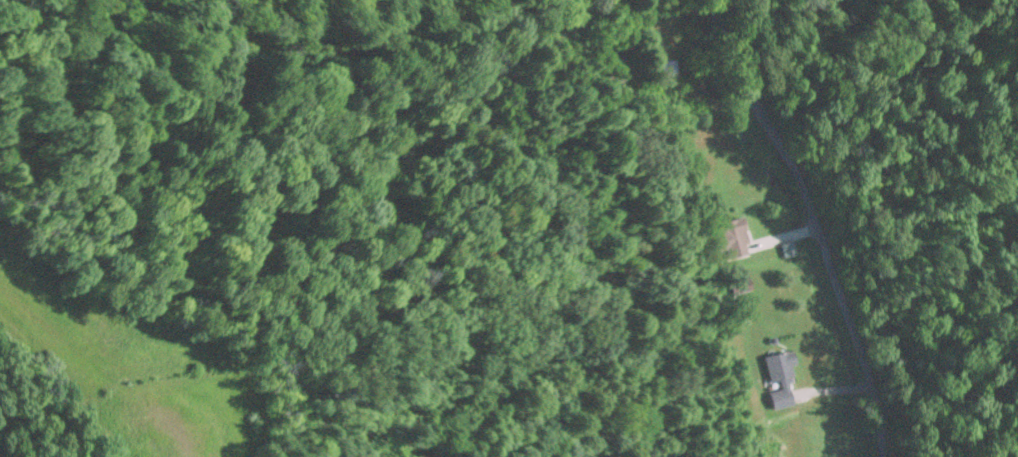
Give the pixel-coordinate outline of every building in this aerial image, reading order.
[(607,55),(614,77),(621,74),(614,53),(607,55)] [(676,60),(661,60),(661,83),(676,83),(676,60)] [(742,218),(715,224),(724,260),(751,253),(742,218)] [(736,293),(751,288),(747,276),(732,281),(736,293)] [(765,357),(771,383),(780,381),(782,390),(771,392),(775,410),(798,404),(786,352),(765,357)]
